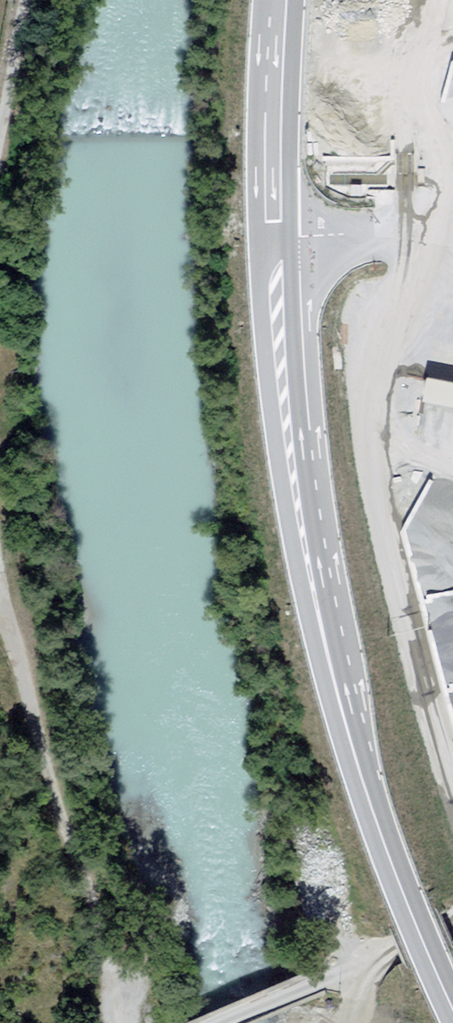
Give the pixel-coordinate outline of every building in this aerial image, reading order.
[(427,376),(422,399),(452,405),(452,381),(427,376)]
